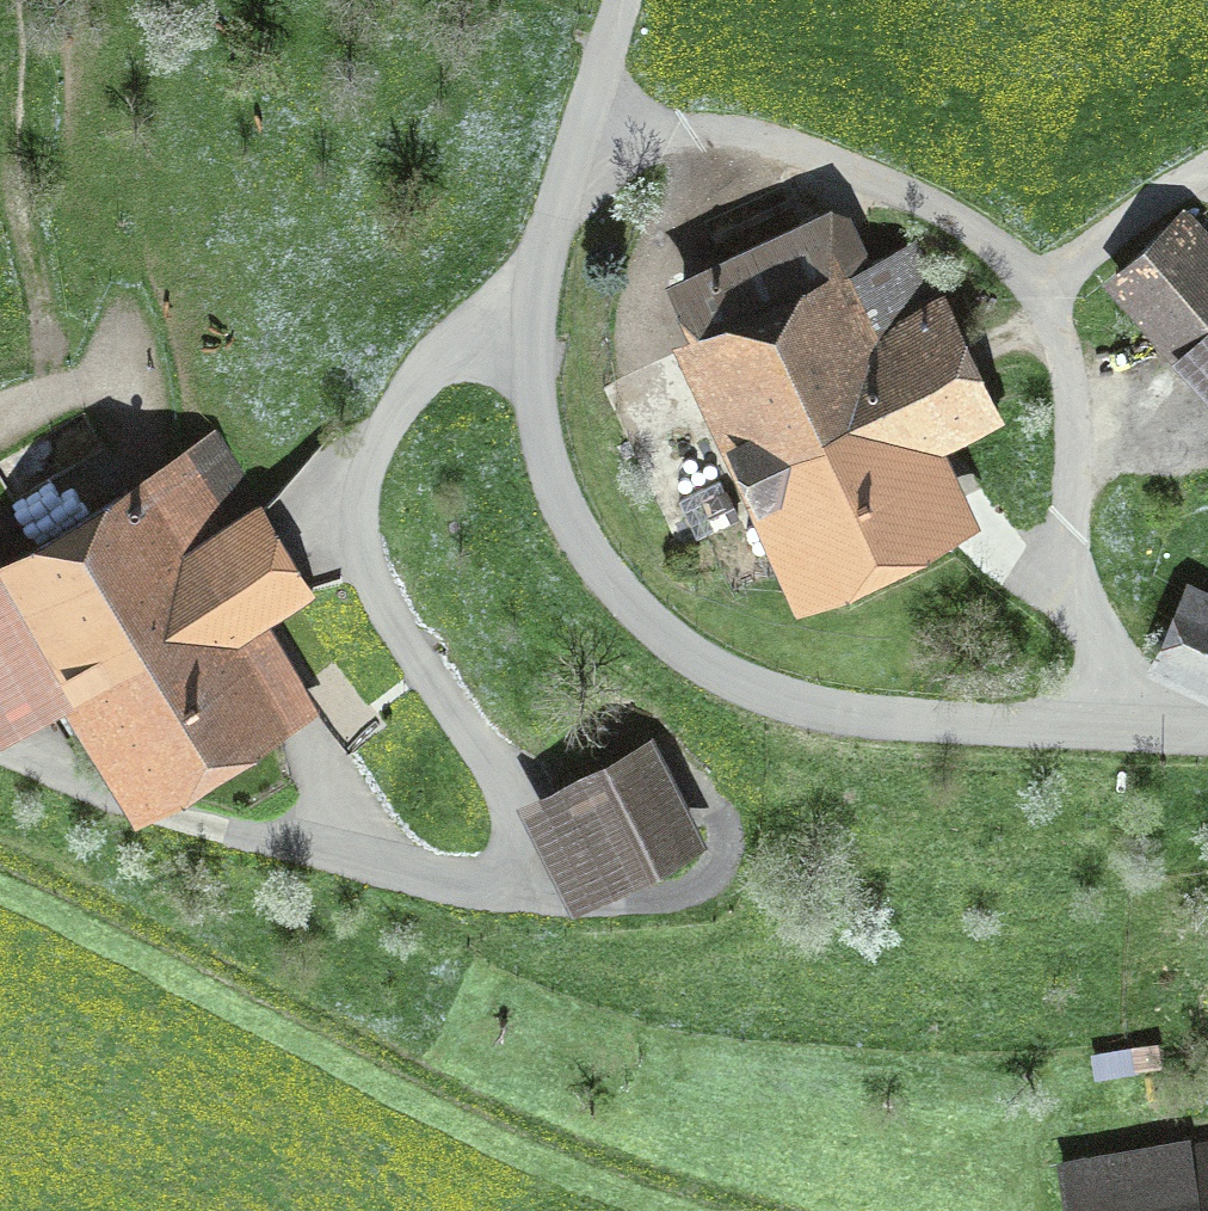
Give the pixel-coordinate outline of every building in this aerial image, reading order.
[(939,518),(907,448),(991,409),(912,248),(847,278),(822,224),(682,289),(816,576),(939,518)] [(1170,224),(1116,275),(1207,370),(1207,264),(1170,224)] [(223,638),(311,587),(223,437),(0,567),(0,717),(45,691),(78,747),(113,727),(146,784),(267,714),(223,638)] [(1185,595),(1157,656),(1207,679),(1207,606),(1185,595)] [(348,748),(409,703),(363,642),(302,687),(348,748)] [(687,838),(645,752),(611,768),(596,739),(540,766),(597,882),(687,838)] [(1154,1144),(1063,1160),(1072,1210),(1207,1210),(1207,1139),(1155,1148),(1154,1144)]
